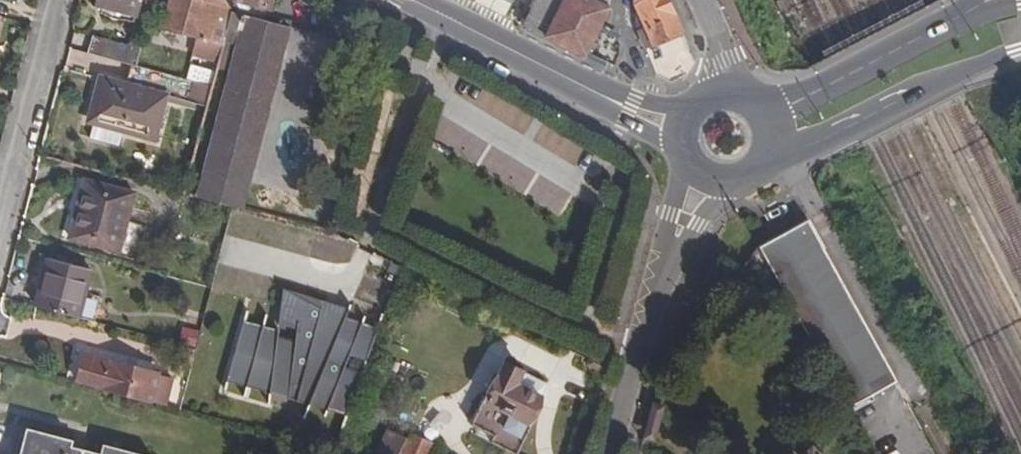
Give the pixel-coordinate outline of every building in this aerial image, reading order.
[(136,12),(140,0),(100,0),(99,2),(136,12)] [(220,63),(225,42),(231,16),(234,2),(235,0),(170,0),(164,24),(162,30),(155,28),(153,40),(152,46),(220,63)] [(272,11),(274,0),(235,0),(234,2),(272,11)] [(521,28),(582,58),(607,9),(608,0),(536,0),(521,28)] [(643,50),(651,46),(651,48),(665,42),(681,35),(664,0),(631,0),(632,6),(636,14),(633,17),(634,24),(639,21),(641,27),(635,30),(643,50)] [(239,209),(245,210),(288,30),(231,16),(225,42),(229,43),(240,46),(234,73),(203,200),(239,209)] [(586,59),(604,66),(616,36),(597,29),(586,59)] [(128,65),(136,67),(143,41),(134,39),(126,46),(91,37),(87,54),(128,65)] [(222,71),(234,73),(240,46),(229,43),(222,71)] [(166,98),(208,110),(214,88),(136,67),(128,65),(122,86),(98,79),(87,120),(154,139),(166,98)] [(76,242),(121,254),(137,195),(88,182),(82,203),(87,205),(76,242)] [(72,240),(76,242),(87,205),(82,203),(72,240)] [(766,266),(842,410),(848,407),(845,400),(888,378),(804,221),(756,247),(766,266)] [(735,274),(746,283),(766,266),(756,247),(735,274)] [(37,309),(80,319),(93,272),(51,260),(37,309)] [(243,322),(225,384),(351,418),(383,334),(349,321),(347,326),(288,292),(277,332),(243,322)] [(768,303),(779,323),(790,317),(780,297),(768,303)] [(193,346),(198,330),(181,325),(176,342),(193,346)] [(80,383),(154,403),(162,374),(88,355),(80,383)] [(509,453),(529,453),(542,429),(537,426),(555,390),(512,366),(493,404),(490,402),(475,430),(500,443),(497,448),(509,453)] [(848,407),(862,433),(886,421),(872,394),(848,407)] [(342,442),(350,444),(359,421),(351,418),(342,442)] [(25,448),(33,450),(38,433),(30,431),(25,448)] [(75,449),(77,444),(38,433),(33,450),(25,448),(24,453),(91,453),(75,449)] [(435,448),(411,438),(409,441),(390,433),(382,453),(432,453),(435,448)]
